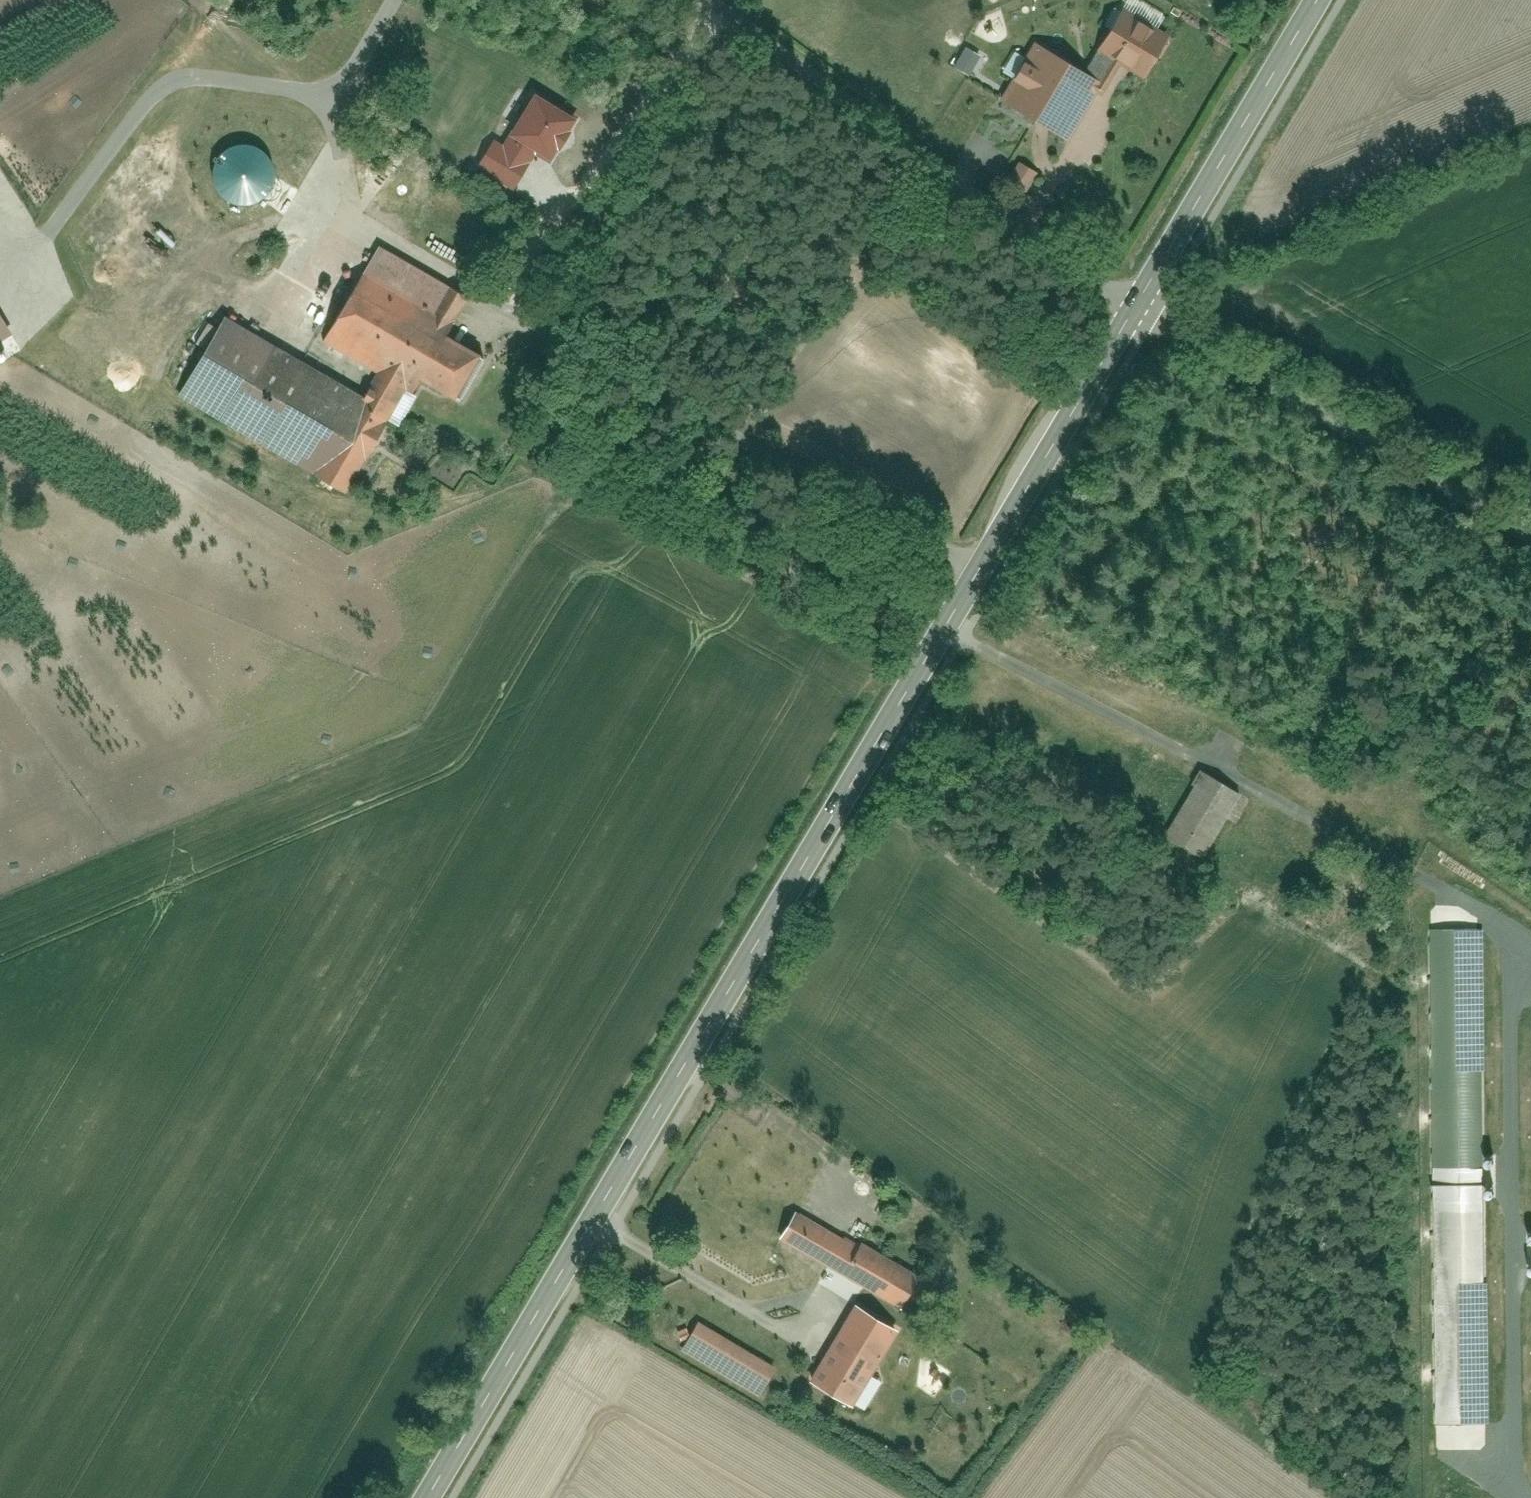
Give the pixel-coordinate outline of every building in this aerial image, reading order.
[(1112,3),(1085,48),(1133,77),(1160,32),(1112,3)] [(1021,40),(987,96),(1057,139),(1092,83),(1021,40)] [(566,131),(575,116),(538,93),(504,148),(526,162),(534,149),(550,158),(558,145),(560,146),(569,133),(566,131)] [(218,172),(254,210),(294,173),(258,134),(218,172)] [(1023,195),(1035,171),(1015,160),(1002,184),(1023,195)] [(425,377),(465,400),(490,355),(456,336),(477,298),(384,247),(363,285),(330,345),(383,374),(368,402),(226,323),(185,397),(350,487),(407,385),(417,390),(425,377)] [(8,333),(0,321),(0,339),(8,333)] [(1166,840),(1204,861),(1241,796),(1204,775),(1166,840)] [(1487,932),(1432,932),(1434,1443),(1489,1443),(1487,932)] [(803,1208),(784,1238),(903,1309),(921,1278),(803,1208)] [(857,1305),(810,1382),(855,1409),(901,1331),(857,1305)] [(699,1320),(682,1349),(761,1396),(779,1368),(699,1320)]
